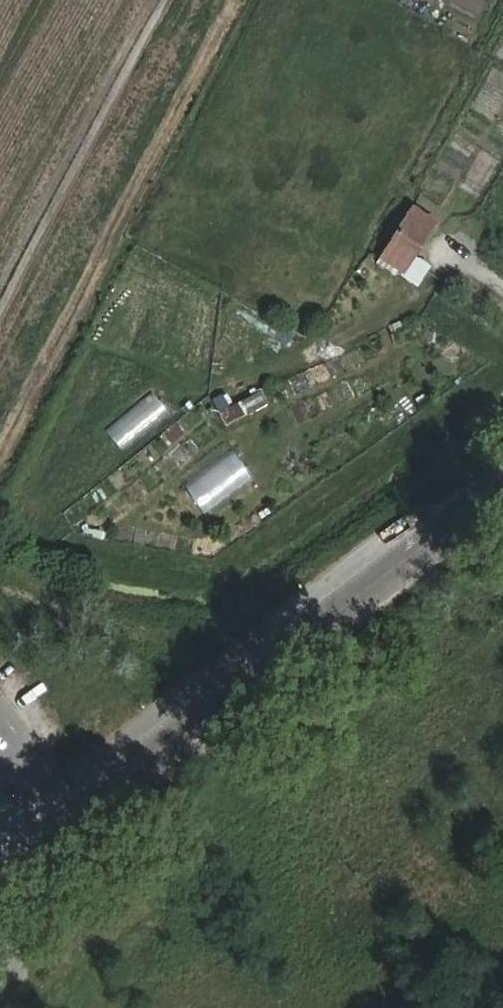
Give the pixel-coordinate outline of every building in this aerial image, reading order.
[(400,233),(422,246),(438,219),(417,205),(400,233)] [(406,271),(422,246),(400,233),(385,259),(406,271)]
